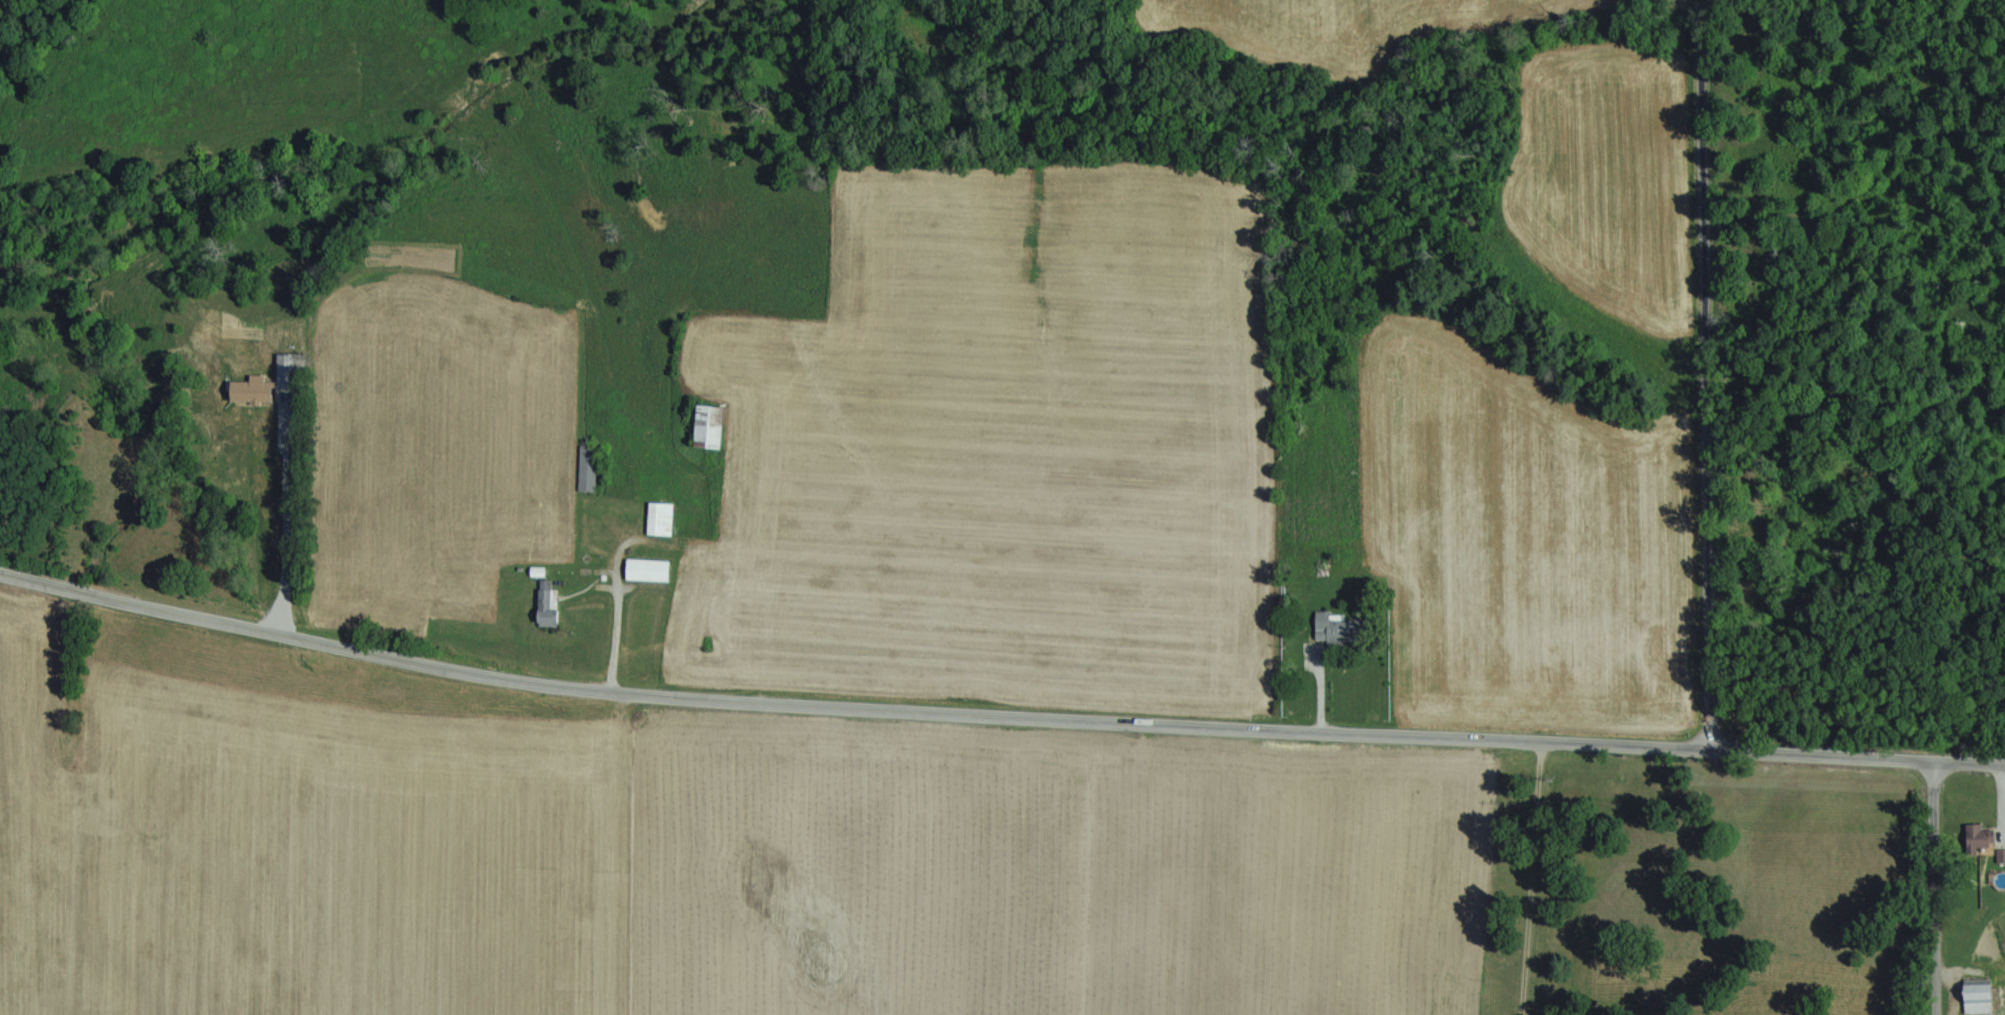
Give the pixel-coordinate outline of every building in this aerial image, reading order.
[(695,448),(722,449),(724,408),(697,406),(695,448)] [(594,493),(595,453),(579,452),(578,492),(594,493)] [(647,536),(671,537),(673,504),(648,503),(647,536)] [(557,591),(551,591),(551,581),(539,581),(538,627),(557,627),(557,591)] [(1316,611),(1315,642),(1351,643),(1352,622),(1329,621),(1330,612),(1316,611)] [(1967,825),(1968,855),(1978,855),(1977,847),(1994,846),(1994,830),(1982,831),(1981,825),(1967,825)] [(1996,850),(1997,863),(2004,863),(2004,850),(1996,850)] [(1994,1014),(1992,980),(1964,981),(1966,1014),(1967,1014),(1994,1014)]
